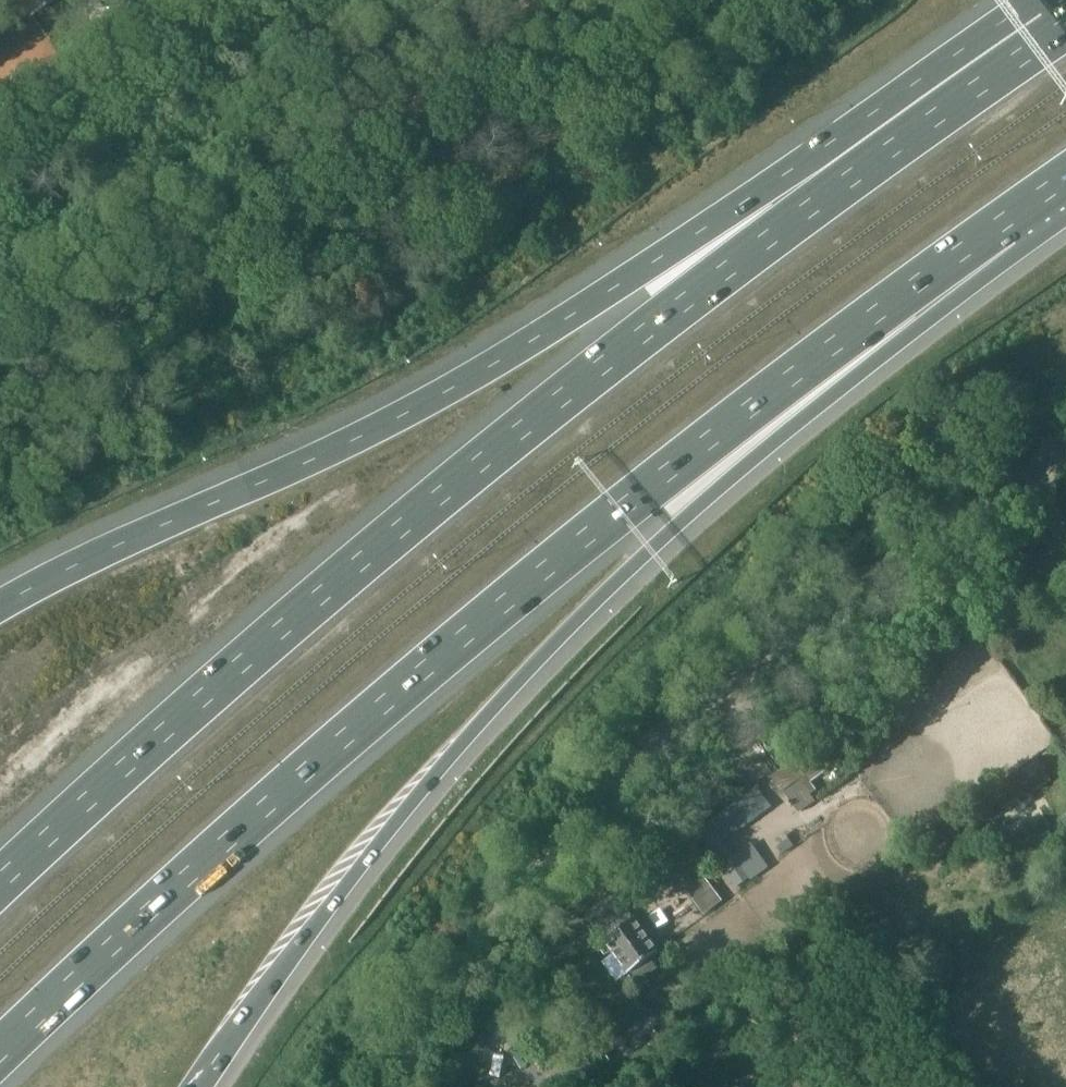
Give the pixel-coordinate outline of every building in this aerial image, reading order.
[(40,11),(54,0),(32,0),(40,11)] [(798,782),(813,802),(815,801),(811,795),(817,791),(811,783),(860,747),(847,729),(796,766),(789,770),(798,782)] [(786,766),(772,777),(799,813),(813,802),(786,766)] [(730,852),(731,851),(723,839),(716,829),(704,838),(719,860),(730,852)] [(784,833),(772,843),(783,856),(795,846),(784,833)] [(692,863),(679,844),(651,865),(664,884),(679,874),(691,892),(705,882),(693,864),(692,863)] [(614,986),(620,982),(627,991),(633,986),(627,977),(657,956),(615,897),(584,919),(595,935),(599,932),(605,941),(601,943),(611,956),(600,965),(614,986)]
